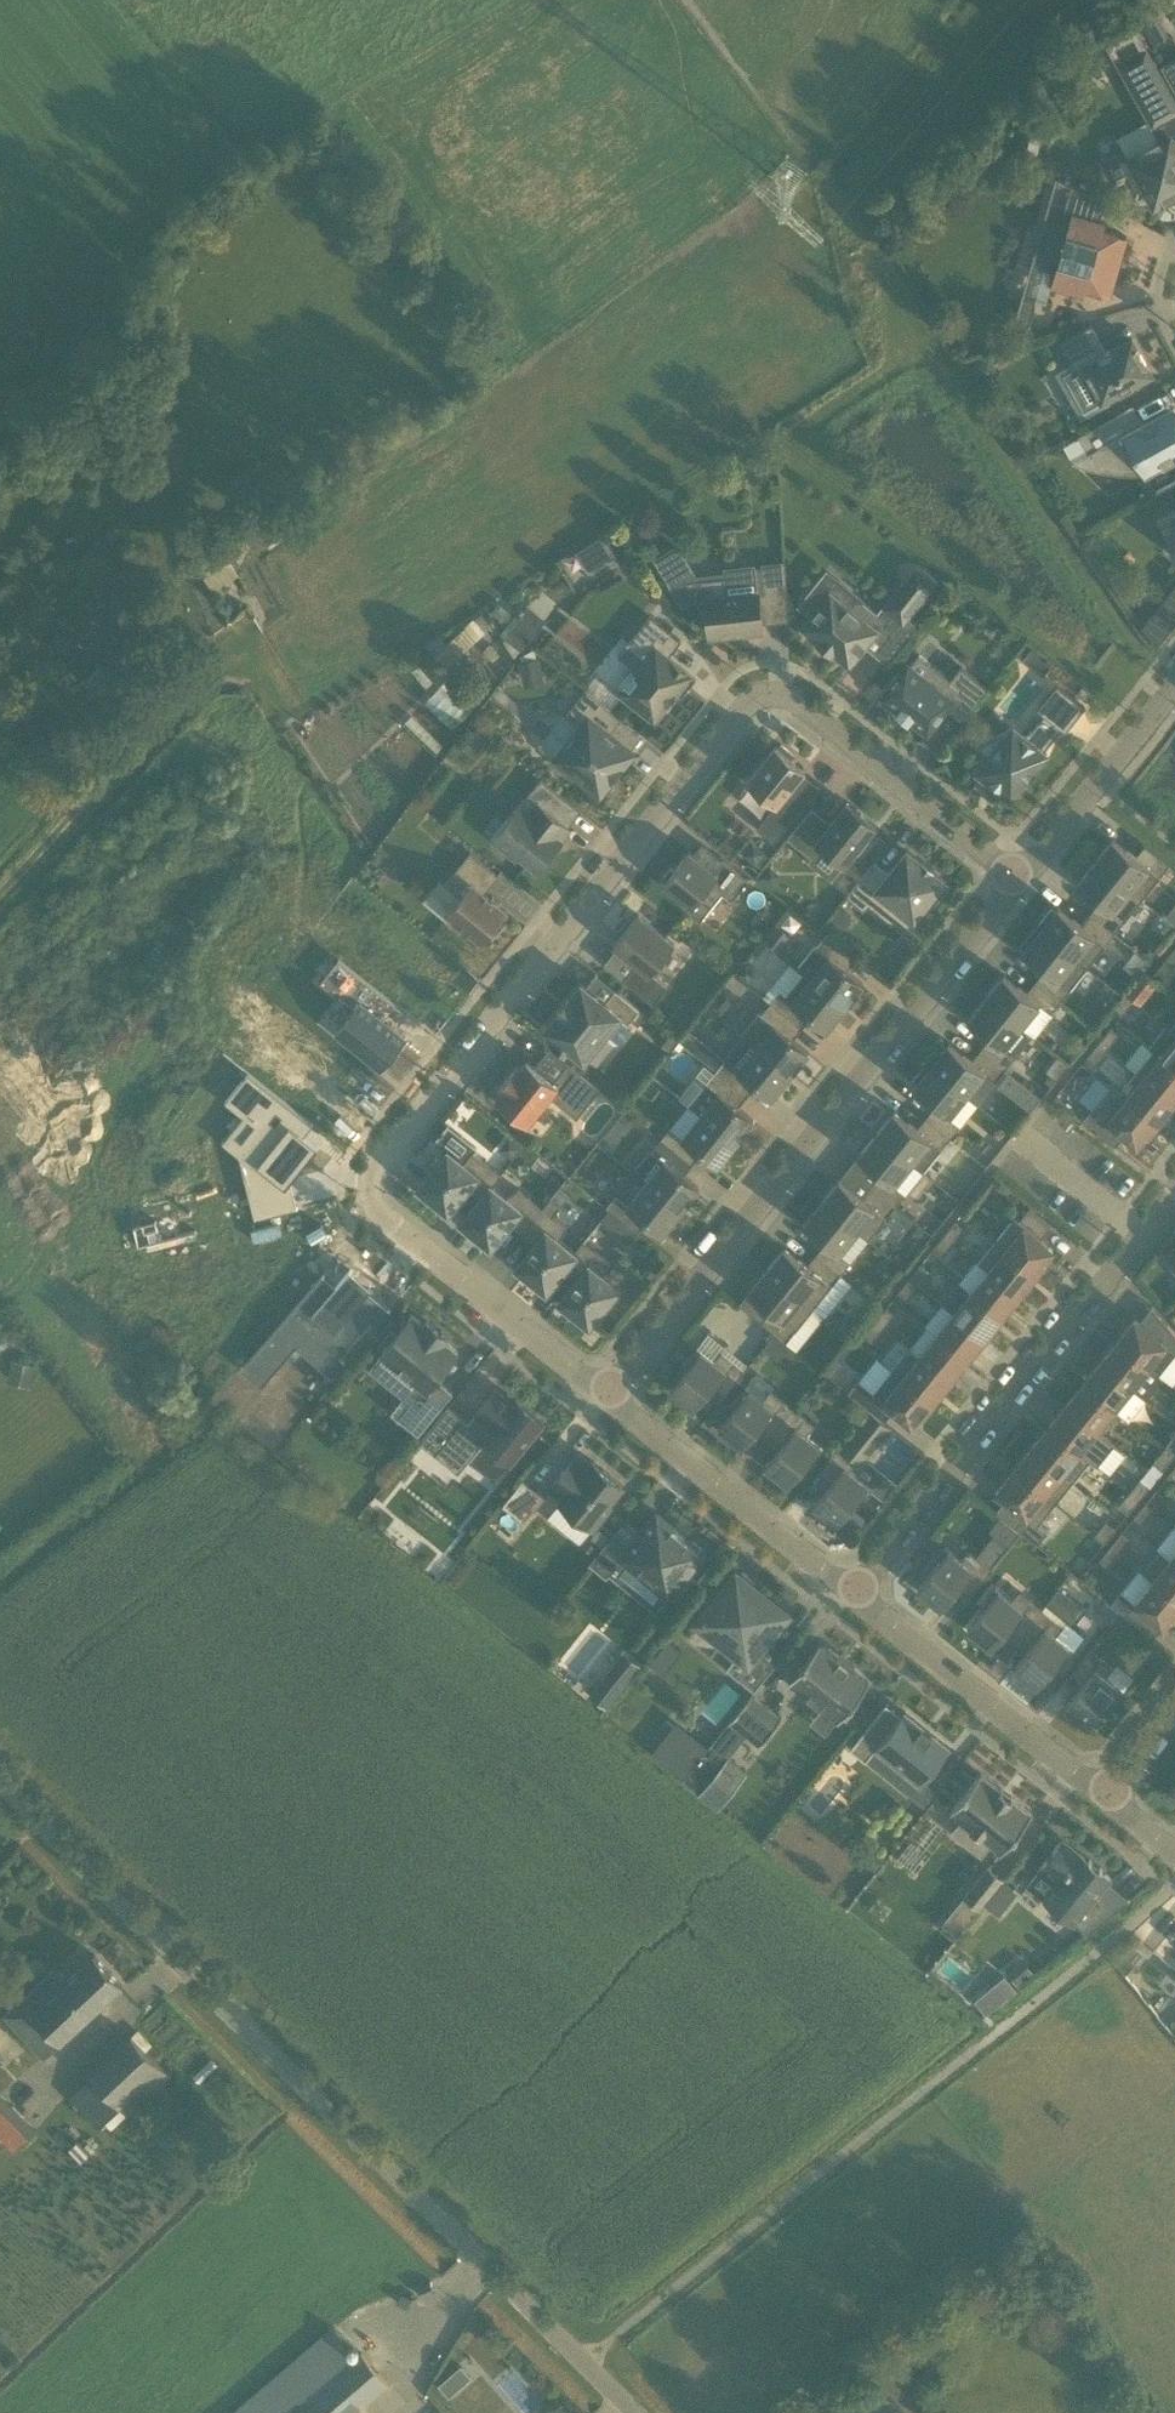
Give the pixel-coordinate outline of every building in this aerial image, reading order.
[(1132,85),(1153,123),(1174,111),(1174,103),(1145,48),(1120,63),(1132,85)] [(1174,91),(1174,58),(1161,66),(1174,91)] [(1042,123),(1020,118),(1013,150),(1035,155),(1042,123)] [(1135,171),(1129,175),(1127,180),(1126,181),(1133,193),(1134,193),(1139,194),(1146,191),(1154,206),(1174,195),(1174,143),(1171,136),(1147,149),(1146,154),(1149,159),(1133,168),(1135,171)] [(1069,227),(1044,220),(1031,264),(1056,271),(1052,284),(1085,293),(1087,287),(1103,291),(1107,277),(1114,279),(1126,236),(1103,229),(1105,223),(1100,221),(1105,204),(1109,206),(1110,205),(1072,185),(1064,213),(1072,215),(1069,227)] [(1037,301),(1022,297),(1015,323),(1029,327),(1037,301)] [(1137,382),(1152,373),(1132,338),(1113,349),(1111,347),(1105,350),(1091,325),(1061,341),(1075,367),(1063,374),(1084,411),(1117,393),(1120,398),(1139,387),(1137,382)] [(1088,453),(1088,454),(1095,451),(1103,457),(1111,462),(1120,466),(1129,468),(1130,469),(1133,469),(1137,469),(1141,469),(1145,477),(1174,460),(1174,405),(1142,423),(1132,406),(1078,436),(1079,437),(1080,437),(1089,453),(1088,453)] [(601,534),(586,543),(600,564),(615,555),(601,534)] [(701,605),(707,604),(710,634),(762,628),(757,587),(726,591),(724,577),(720,577),(720,576),(698,579),(698,580),(696,580),(695,575),(679,547),(656,561),(682,606),(684,605),(683,604),(695,596),(701,605)] [(765,595),(787,593),(785,560),(761,563),(765,595)] [(917,565),(883,607),(903,623),(937,581),(917,565)] [(814,591),(809,595),(806,601),(807,607),(810,613),(814,615),(804,627),(819,640),(817,643),(829,653),(831,655),(834,651),(849,664),(886,618),(843,585),(833,598),(828,593),(821,590),(814,591)] [(504,635),(522,649),(547,618),(529,604),(504,635)] [(1147,630),(1161,641),(1157,646),(1158,647),(1174,626),(1174,612),(1167,605),(1147,630)] [(668,656),(681,640),(650,615),(627,644),(646,659),(635,673),(631,669),(619,683),(624,687),(620,692),(655,720),(677,692),(681,696),(696,678),(668,656)] [(447,642),(458,654),(482,634),(473,625),(465,632),(462,629),(447,642)] [(908,723),(910,722),(911,720),(927,733),(949,706),(962,717),(961,719),(962,720),(988,688),(961,666),(951,679),(919,654),(910,666),(908,664),(882,696),(898,709),(896,713),(908,723)] [(522,660),(519,661),(522,680),(543,676),(540,657),(537,658),(522,660)] [(990,756),(977,772),(1011,800),(1047,754),(1043,751),(1062,728),(1065,731),(1085,707),(1057,685),(1038,709),(1045,715),(1032,730),(1025,733),(1013,724),(1004,735),(995,736),(988,740),(980,746),(979,747),(990,756)] [(634,753),(610,733),(622,718),(586,689),(565,715),(581,727),(571,739),(565,739),(557,750),(557,756),(555,759),(558,761),(558,767),(567,773),(572,773),(600,795),(603,792),(607,791),(613,784),(612,780),(634,753)] [(477,751),(488,737),(475,727),(464,740),(477,751)] [(791,757),(794,754),(781,743),(779,747),(776,745),(747,780),(776,804),(757,827),(774,842),(804,805),(788,792),(806,769),(791,757)] [(520,855),(539,871),(564,841),(560,838),(569,826),(566,823),(577,809),(581,812),(582,811),(541,778),(519,805),(518,804),(491,838),(517,858),(520,855)] [(876,825),(847,802),(828,825),(811,811),(813,807),(812,806),(787,837),(813,857),(822,845),(845,863),(855,850),(858,853),(870,839),(866,836),(876,825)] [(1142,899),(1170,865),(1145,845),(1136,856),(1114,839),(1115,839),(1113,838),(1095,861),(1142,899)] [(753,842),(743,854),(755,864),(765,852),(753,842)] [(671,866),(662,877),(666,880),(663,883),(691,905),(688,909),(701,920),(723,892),(732,899),(748,879),(722,859),(713,870),(689,851),(675,869),(671,866)] [(932,868),(923,861),(922,862),(908,851),(889,873),(874,861),(846,896),(863,909),(869,901),(893,921),(902,909),(915,919),(929,902),(933,905),(947,889),(942,885),(945,881),(931,869),(932,868)] [(500,920),(507,911),(484,893),(499,875),(470,852),(445,884),(463,899),(446,920),(459,930),(463,925),(483,941),(489,933),(493,935),(492,937),(493,938),(506,922),(505,921),(503,922),(500,920)] [(1099,902),(1090,913),(1115,933),(1142,899),(1095,861),(1076,884),(1078,885),(1099,902)] [(1058,906),(1040,929),(1076,958),(1094,936),(1105,945),(1115,933),(1090,913),(1081,924),(1058,906)] [(674,943),(638,914),(614,944),(637,963),(623,979),(653,1003),(668,986),(651,972),(674,943)] [(776,922),(763,939),(773,947),(786,930),(776,922)] [(1045,970),(1036,981),(1060,1001),(1069,989),(1058,980),(1076,958),(1040,929),(1022,952),(1045,970)] [(422,931),(385,977),(402,990),(398,996),(423,1016),(447,986),(441,981),(449,971),(445,968),(454,957),(422,931)] [(857,960),(826,934),(816,946),(829,956),(811,978),(845,1006),(863,983),(841,965),(850,954),(856,959),(855,960),(856,961),(857,960)] [(767,975),(779,953),(760,943),(749,965),(767,975)] [(1168,955),(1157,970),(1165,977),(1174,964),(1174,961),(1168,955)] [(338,958),(320,980),(345,1001),(343,1003),(352,1010),(336,1030),(381,1067),(406,1037),(383,1018),(395,1003),(338,958)] [(785,991),(801,972),(790,962),(773,981),(785,991)] [(1143,971),(1126,992),(1134,999),(1135,999),(1139,1003),(1157,981),(1143,971)] [(1004,974),(1000,979),(986,997),(1022,1026),(1040,1004),(1051,1013),(1060,1001),(1036,981),(1026,993),(1004,974)] [(827,1028),(845,1006),(811,978),(793,1000),(780,990),(771,1002),(803,1027),(804,1026),(803,1025),(801,1026),(795,1021),(804,1010),(827,1028)] [(583,1057),(584,1058),(603,1035),(613,1043),(619,1043),(632,1027),(628,1024),(640,1009),(615,989),(605,1002),(583,985),(584,984),(582,983),(570,999),(568,998),(566,1000),(568,1001),(561,1010),(559,1008),(558,1010),(560,1012),(547,1028),(548,1029),(548,1028),(564,1041),(562,1044),(566,1047),(568,1044),(584,1057),(583,1057)] [(1122,1014),(1134,999),(1126,992),(1114,1007),(1122,1014)] [(1022,1026),(986,997),(967,1020),(990,1038),(981,1049),(1005,1069),(1015,1057),(1004,1048),(1022,1026)] [(801,1029),(803,1027),(771,1002),(761,1014),(774,1024),(756,1046),(790,1074),(808,1051),(786,1033),(795,1022),(801,1027),(800,1028),(801,1029)] [(691,1027),(681,1038),(715,1069),(725,1058),(691,1027)] [(1099,1042),(1107,1048),(1119,1034),(1111,1027),(1099,1042)] [(1160,1055),(1174,1067),(1174,1037),(1160,1055)] [(927,1062),(931,1065),(967,1094),(978,1103),(1005,1069),(981,1049),(972,1061),(949,1042),(945,1047),(941,1043),(927,1062)] [(1099,1042),(1087,1056),(1095,1063),(1107,1048),(1099,1042)] [(772,1096),(790,1074),(756,1046),(738,1068),(726,1058),(716,1070),(748,1095),(749,1094),(748,1093),(747,1094),(740,1089),(749,1078),(772,1096)] [(1160,1055),(1153,1050),(1136,1072),(1174,1103),(1174,1102),(1174,1067),(1160,1055)] [(518,1064),(512,1071),(498,1089),(502,1092),(496,1098),(528,1124),(550,1096),(577,1118),(600,1089),(568,1063),(553,1082),(527,1060),(521,1067),(518,1064)] [(935,1106),(926,1117),(951,1137),(960,1125),(949,1117),(967,1094),(931,1065),(927,1062),(912,1080),(916,1083),(912,1088),(935,1106)] [(689,1104),(701,1114),(735,1142),(754,1119),(731,1101),(740,1090),(746,1095),(745,1096),(746,1097),(748,1095),(716,1070),(707,1082),(689,1104)] [(1119,1093),(1110,1085),(1110,1086),(1160,1126),(1169,1115),(1166,1113),(1174,1103),(1136,1072),(1119,1093)] [(254,1077),(232,1105),(265,1134),(246,1155),(266,1172),(258,1180),(260,1200),(281,1194),(289,1187),(310,1162),(313,1166),(319,1160),(307,1151),(324,1134),(254,1077)] [(1149,1139),(1160,1126),(1110,1086),(1092,1108),(1102,1117),(1093,1128),(1116,1146),(1125,1135),(1137,1144),(1144,1135),(1149,1139)] [(1020,1101),(1032,1111),(1042,1098),(1030,1089),(1020,1101)] [(951,1137),(926,1117),(917,1129),(894,1110),(876,1133),(912,1162),(923,1172),(951,1137)] [(717,1164),(735,1142),(701,1114),(683,1136),(671,1126),(661,1138),(693,1163),(694,1162),(693,1161),(692,1162),(686,1157),(695,1146),(717,1164)] [(876,1133),(858,1156),(880,1174),(871,1185),(896,1205),(905,1193),(894,1185),(912,1162),(876,1133)] [(510,1136),(499,1148),(511,1158),(521,1146),(510,1136)] [(693,1163),(661,1138),(652,1150),(664,1160),(646,1182),(681,1210),(699,1187),(676,1169),(685,1158),(691,1163),(690,1164),(692,1165),(693,1163)] [(467,1187),(481,1198),(491,1184),(493,1186),(502,1174),(473,1151),(464,1162),(449,1150),(447,1152),(432,1140),(417,1159),(432,1171),(419,1186),(429,1194),(427,1196),(446,1212),(460,1195),(458,1194),(464,1189),(467,1187)] [(840,1179),(821,1201),(857,1230),(868,1239),(896,1205),(871,1185),(862,1197),(840,1179)] [(610,1208),(625,1221),(638,1231),(639,1230),(638,1229),(637,1230),(631,1225),(640,1214),(662,1232),(681,1210),(646,1182),(628,1204),(616,1194),(607,1206),(610,1208)] [(507,1197),(493,1186),(491,1184),(481,1198),(462,1221),(472,1229),(470,1231),(489,1246),(503,1230),(501,1228),(507,1224),(509,1221),(523,1232),(543,1207),(519,1188),(507,1197)] [(529,1251),(516,1268),(535,1283),(537,1281),(547,1289),(565,1266),(576,1252),(574,1251),(560,1240),(567,1226),(552,1215),(570,1194),(560,1186),(551,1197),(543,1207),(523,1232),(536,1243),(534,1245),(531,1252),(529,1251)] [(841,1273),(851,1262),(840,1253),(857,1230),(821,1201),(803,1224),(804,1225),(826,1242),(817,1254),(841,1273)] [(616,1231),(625,1221),(610,1208),(601,1219),(616,1231)] [(1028,1209),(1019,1220),(1015,1217),(996,1240),(1037,1273),(1047,1261),(1045,1259),(1054,1248),(1041,1238),(1051,1227),(1028,1209)] [(955,1220),(944,1234),(954,1242),(965,1228),(955,1220)] [(943,1255),(954,1242),(944,1234),(933,1248),(943,1255)] [(579,1277),(577,1280),(574,1286),(572,1286),(559,1302),(578,1317),(580,1315),(589,1323),(603,1306),(605,1308),(618,1292),(616,1291),(619,1287),(603,1275),(610,1261),(583,1240),(574,1251),(576,1252),(565,1266),(579,1277)] [(1020,1295),(1037,1273),(996,1240),(978,1262),(988,1269),(1020,1295)] [(785,1246),(767,1269),(814,1307),(841,1273),(817,1254),(807,1265),(786,1248),(786,1247),(785,1246)] [(1164,1255),(1173,1266),(1172,1267),(1174,1271),(1174,1246),(1164,1255)] [(910,1277),(919,1285),(930,1271),(921,1264),(910,1277)] [(814,1307),(767,1269),(748,1292),(749,1294),(750,1293),(771,1310),(762,1322),(786,1341),(814,1307)] [(988,1269),(971,1291),(1003,1317),(1020,1295),(988,1269)] [(320,1281),(246,1366),(262,1380),(282,1356),(280,1354),(303,1329),(338,1360),(373,1320),(353,1303),(365,1288),(347,1274),(333,1291),(320,1281)] [(910,1277),(899,1291),(908,1298),(919,1285),(910,1277)] [(985,1338),(1003,1317),(971,1291),(954,1312),(985,1338)] [(875,1320),(884,1328),(895,1314),(886,1307),(875,1320)] [(968,1360),(985,1338),(954,1312),(936,1334),(968,1360)] [(415,1381),(391,1412),(419,1434),(453,1391),(436,1378),(458,1351),(446,1342),(449,1338),(442,1332),(440,1333),(433,1327),(434,1326),(427,1320),(424,1324),(412,1314),(396,1334),(391,1330),(380,1344),(385,1348),(381,1353),(415,1381)] [(1136,1318),(1118,1340),(1150,1365),(1149,1366),(1159,1374),(1174,1354),(1174,1333),(1168,1324),(1158,1336),(1136,1318)] [(875,1320),(864,1334),(873,1341),(884,1328),(875,1320)] [(951,1381),(968,1360),(936,1334),(919,1356),(951,1381)] [(776,1336),(766,1349),(778,1359),(782,1354),(789,1346),(776,1336)] [(1118,1340),(1101,1361),(1132,1387),(1149,1366),(1150,1365),(1118,1340)] [(719,1402),(745,1369),(722,1351),(715,1360),(697,1346),(689,1357),(684,1363),(688,1367),(672,1387),(671,1387),(670,1388),(694,1408),(695,1407),(695,1406),(712,1385),(723,1393),(717,1400),(719,1402)] [(951,1381),(919,1356),(909,1348),(892,1369),(933,1403),(951,1381)] [(876,1356),(860,1379),(875,1389),(892,1366),(876,1356)] [(833,1357),(822,1371),(832,1378),(842,1365),(833,1357)] [(11,1360),(7,1381),(33,1386),(37,1365),(11,1360)] [(1132,1387),(1101,1361),(1083,1383),(1115,1408),(1114,1409),(1128,1420),(1147,1398),(1132,1387)] [(923,1415),(933,1403),(892,1369),(874,1391),(858,1379),(848,1392),(869,1408),(884,1421),(885,1420),(883,1418),(891,1408),(912,1424),(921,1413),(923,1415)] [(1098,1430),(1114,1409),(1115,1408),(1083,1383),(1066,1405),(1097,1430),(1098,1430)] [(772,1433),(793,1407),(771,1389),(763,1399),(746,1385),(737,1395),(738,1396),(732,1402),(737,1406),(720,1426),(719,1427),(743,1447),(744,1445),(743,1445),(760,1424),(772,1433)] [(513,1402),(496,1388),(476,1413),(493,1427),(482,1441),(510,1463),(544,1421),(517,1399),(513,1402)] [(1066,1405),(1048,1426),(1090,1460),(1090,1459),(1096,1464),(1113,1442),(1098,1430),(1097,1430),(1066,1405)] [(448,1406),(419,1441),(435,1454),(464,1418),(448,1406)] [(793,1407),(772,1433),(784,1442),(766,1464),(766,1463),(765,1465),(789,1484),(790,1483),(790,1482),(806,1462),(810,1465),(816,1459),(824,1448),(807,1434),(815,1425),(793,1407)] [(869,1408),(840,1445),(814,1478),(816,1480),(821,1473),(832,1481),(815,1503),(814,1502),(813,1504),(837,1523),(838,1522),(838,1521),(855,1501),(859,1504),(864,1498),(873,1487),(855,1473),(892,1427),(884,1421),(869,1408)] [(1072,1481),(1090,1460),(1048,1426),(1031,1448),(1072,1481)] [(1165,1449),(1173,1456),(1174,1454),(1174,1437),(1165,1449)] [(1031,1448),(1013,1469),(1055,1503),(1072,1481),(1031,1448)] [(1162,1469),(1173,1456),(1165,1449),(1153,1462),(1162,1469)] [(594,1461),(591,1464),(576,1453),(549,1487),(563,1498),(560,1502),(592,1528),(611,1504),(609,1502),(623,1484),(594,1461)] [(1038,1524),(1055,1503),(1013,1469),(996,1492),(1026,1516),(1018,1526),(1017,1525),(1016,1527),(1038,1544),(1048,1532),(1038,1524)] [(1129,1491),(1138,1499),(1149,1486),(1140,1478),(1129,1491)] [(544,1495),(523,1479),(503,1504),(524,1521),(544,1495)] [(1156,1489),(1145,1502),(1155,1510),(1165,1497),(1156,1489)] [(1119,1505),(1128,1512),(1138,1499),(1129,1491),(1119,1505)] [(1145,1502),(1135,1516),(1145,1523),(1155,1510),(1145,1502)] [(624,1519),(604,1544),(639,1572),(641,1569),(654,1579),(651,1582),(669,1596),(672,1593),(676,1597),(693,1577),(694,1576),(689,1572),(706,1551),(688,1536),(686,1539),(673,1529),(675,1526),(657,1512),(640,1532),(624,1519)] [(1095,1534),(1104,1542),(1115,1528),(1106,1521),(1095,1534)] [(1111,1546),(1121,1554),(1132,1540),(1122,1532),(1111,1546)] [(942,1607),(943,1606),(942,1605),(959,1584),(970,1592),(964,1599),(966,1601),(993,1568),(970,1550),(962,1559),(945,1545),(936,1556),(937,1556),(931,1563),(936,1566),(919,1587),(919,1586),(918,1587),(942,1607)] [(1121,1554),(1111,1546),(1100,1559),(1109,1567),(1121,1554)] [(1152,1580),(1174,1599),(1174,1563),(1170,1558),(1160,1550),(1143,1571),(1153,1579),(1152,1580)] [(726,1668),(754,1690),(785,1652),(766,1637),(784,1614),(737,1576),(688,1637),(690,1638),(696,1630),(717,1647),(711,1655),(712,1656),(725,1641),(739,1652),(726,1668)] [(1131,1599),(1121,1592),(1112,1604),(1135,1622),(1144,1611),(1163,1627),(1172,1616),(1174,1618),(1174,1617),(1174,1599),(1152,1580),(1135,1602),(1131,1599)] [(1010,1624),(1021,1634),(1042,1608),(1020,1590),(1013,1600),(995,1586),(987,1596),(981,1603),(986,1607),(969,1627),(968,1628),(992,1647),(993,1646),(1010,1624)] [(1046,1605),(1065,1619),(1078,1602),(1059,1588),(1046,1605)] [(1015,1664),(1014,1665),(1038,1685),(1039,1683),(1055,1663),(1060,1666),(1065,1659),(1065,1660),(1074,1649),(1056,1635),(1064,1626),(1042,1608),(1021,1634),(1033,1643),(1015,1664)] [(668,1638),(649,1661),(663,1673),(682,1650),(668,1638)] [(789,1681),(822,1707),(839,1720),(843,1715),(847,1718),(860,1702),(856,1699),(869,1683),(820,1643),(789,1681)] [(1089,1724),(1100,1710),(1115,1722),(1134,1698),(1107,1676),(1114,1666),(1091,1648),(1065,1680),(1067,1682),(1073,1675),(1083,1683),(1066,1705),(1065,1704),(1064,1706),(1088,1725),(1089,1724)] [(624,1651),(590,1693),(607,1707),(641,1665),(624,1651)] [(782,1718),(751,1694),(730,1720),(760,1744),(782,1718)] [(932,1770),(950,1748),(905,1711),(875,1747),(906,1772),(897,1783),(924,1805),(944,1780),(932,1770)] [(670,1729),(653,1751),(685,1777),(702,1754),(670,1729)] [(1011,1797),(1010,1796),(1002,1790),(1003,1789),(1002,1788),(1001,1789),(981,1773),(951,1811),(1002,1852),(1032,1814),(1012,1798),(1013,1797),(1012,1796),(1011,1797)] [(1167,1794),(1174,1801),(1174,1783),(1167,1794)] [(1086,1934),(1118,1908),(1098,1892),(1110,1877),(1102,1870),(1103,1869),(1090,1858),(1089,1859),(1080,1853),(1077,1856),(1059,1842),(1041,1864),(1042,1865),(1027,1885),(1073,1922),(1075,1920),(1086,1934)] [(1004,1879),(989,1867),(988,1866),(964,1896),(980,1909),(1004,1879)] [(1135,1944),(1116,1960),(1126,1974),(1144,1952),(1135,1944)] [(94,1954),(67,1979),(56,1967),(5,2015),(44,2057),(60,2042),(60,2043),(123,1985),(94,1954)] [(1021,1958),(1006,1972),(1016,1985),(1032,1972),(1021,1958)] [(132,2035),(89,2074),(63,2099),(69,2106),(73,2102),(98,2128),(102,2124),(111,2134),(130,2117),(127,2114),(169,2074),(147,2051),(153,2045),(138,2029),(132,2035)] [(339,2342),(329,2330),(233,2412),(353,2412),(388,2383),(362,2352),(353,2359),(339,2342)]
